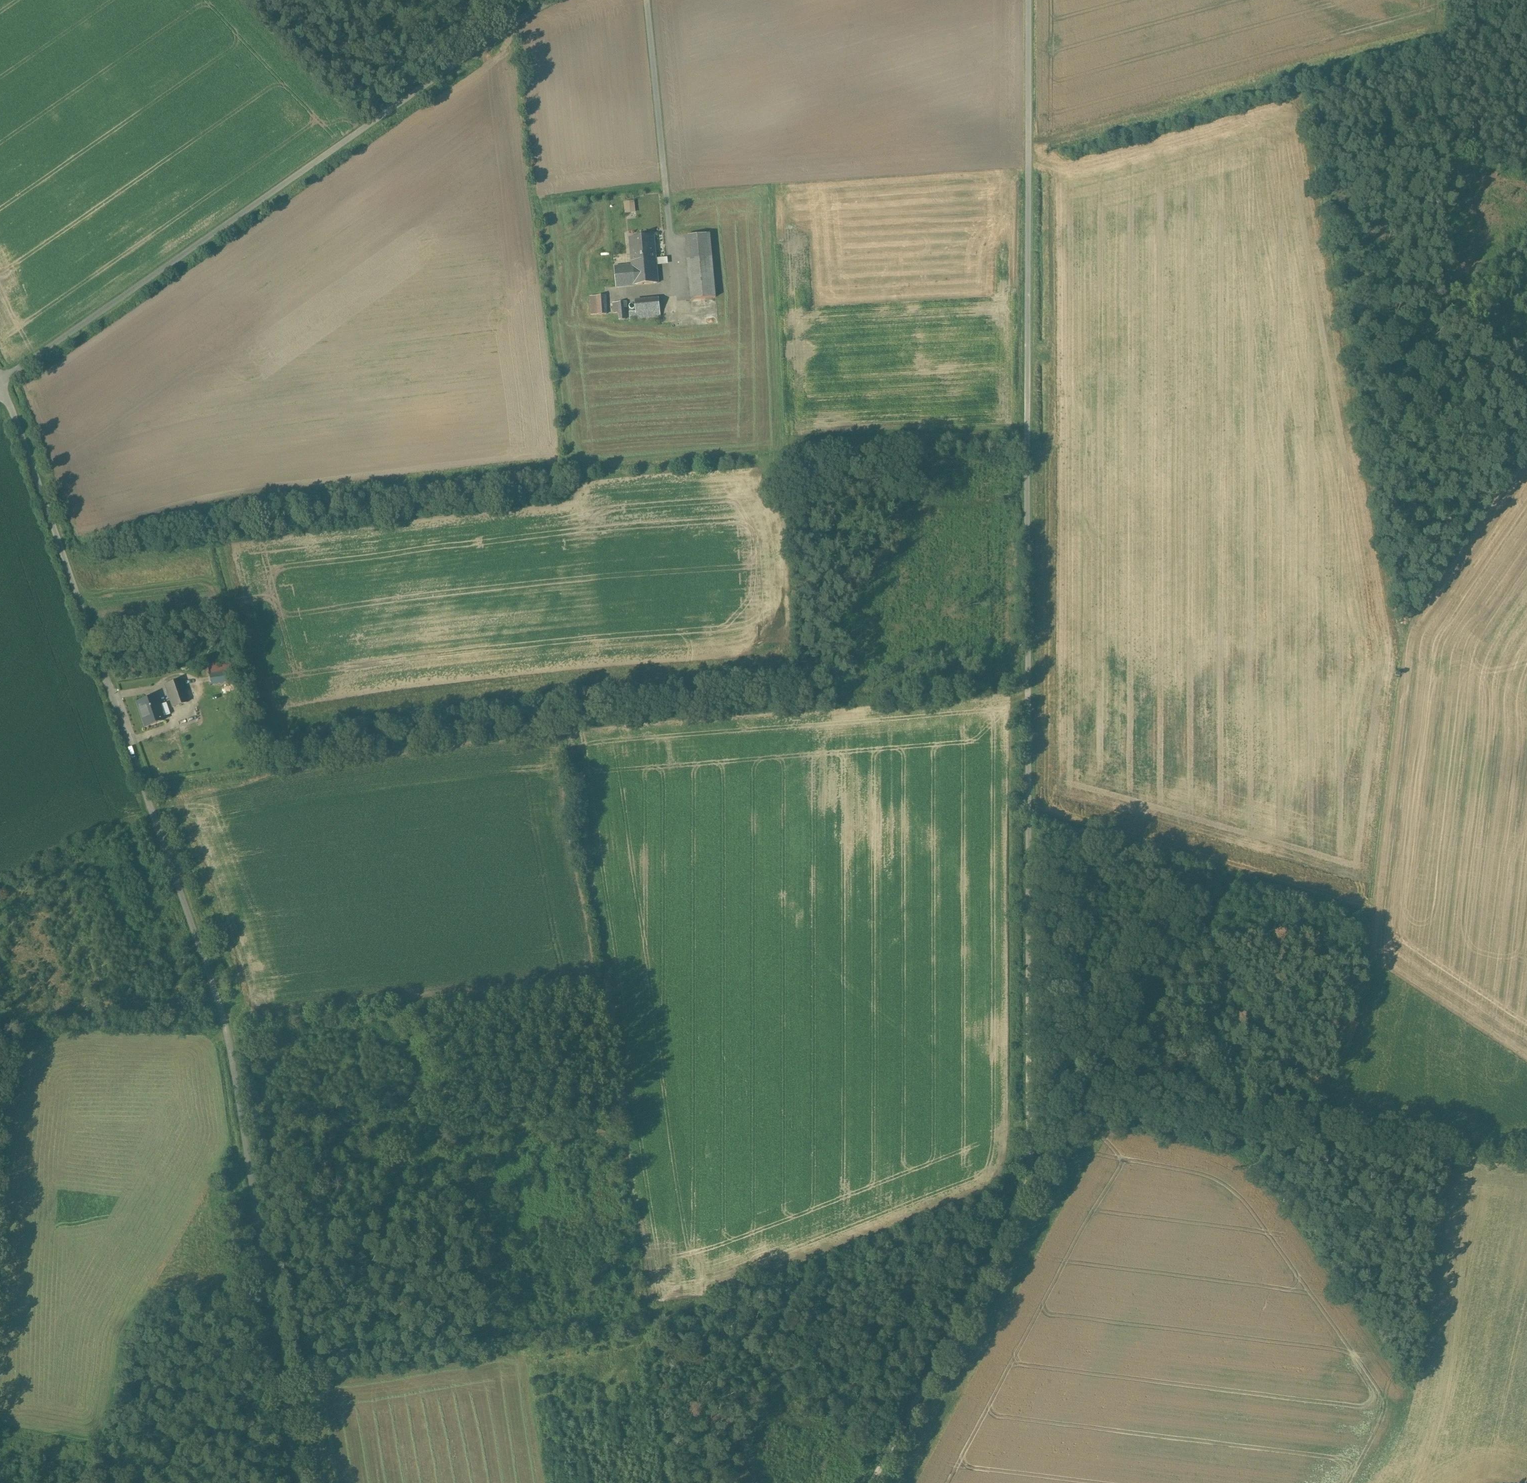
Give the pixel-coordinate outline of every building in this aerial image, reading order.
[(636,200),(625,201),(625,211),(636,210),(636,200)] [(709,232),(684,234),(691,300),(715,297),(709,232)] [(653,236),(630,238),(632,265),(656,263),(653,236)] [(632,265),(615,267),(616,287),(658,283),(656,263),(632,265)] [(605,295),(596,296),(598,314),(607,314),(605,295)] [(659,299),(635,301),(636,312),(636,314),(660,312),(659,299)] [(225,671),(209,674),(210,684),(226,681),(225,671)] [(179,680),(165,685),(169,697),(183,692),(179,680)] [(183,692),(169,697),(173,707),(187,702),(183,692)] [(159,705),(156,696),(137,702),(145,727),(162,721),(157,706),(159,705)]
